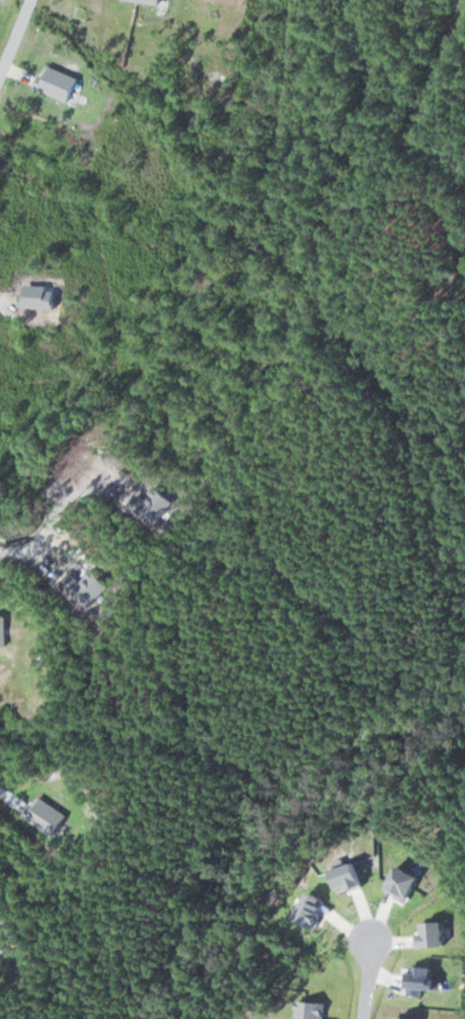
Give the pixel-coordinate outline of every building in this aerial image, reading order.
[(12,944),(0,928),(0,954),(12,944)]
